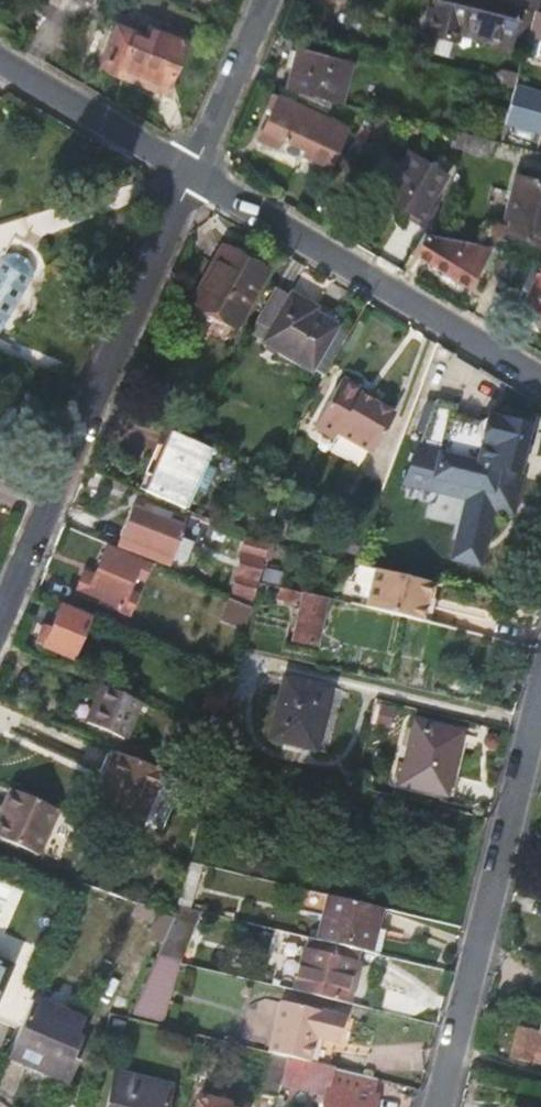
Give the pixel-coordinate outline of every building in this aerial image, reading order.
[(407,24),(412,0),(406,0),(401,22),(407,24)] [(407,24),(435,30),(436,26),(437,21),(490,34),(490,38),(488,43),(507,48),(509,39),(524,43),(530,24),(534,8),(501,0),(412,0),(407,24)] [(534,8),(540,10),(540,4),(540,3),(534,1),(535,0),(501,0),(534,8)] [(540,10),(534,8),(530,24),(540,27),(540,10)] [(436,26),(490,38),(490,34),(437,21),(436,26)] [(431,46),(435,30),(407,24),(403,39),(431,46)] [(115,31),(105,58),(168,83),(185,41),(149,26),(146,37),(132,31),(130,38),(115,31)] [(293,47),(283,86),(335,99),(344,59),(293,47)] [(496,70),(493,82),(512,87),(516,74),(496,70)] [(259,137),(276,145),(280,136),(306,148),(303,153),(327,164),(345,124),(279,93),(259,137)] [(533,110),(509,102),(504,117),(529,124),(533,110)] [(489,155),(492,139),(466,132),(462,149),(489,155)] [(440,184),(400,162),(380,198),(410,214),(409,218),(422,227),(435,204),(430,201),(440,184)] [(540,239),(540,180),(514,173),(501,230),(540,239)] [(424,232),(412,251),(468,283),(479,264),(468,257),(476,243),(424,232)] [(479,264),(490,246),(476,243),(468,257),(479,264)] [(269,269),(224,244),(192,300),(236,325),(269,269)] [(30,277),(30,269),(25,261),(12,255),(4,254),(0,257),(0,329),(30,277)] [(528,306),(540,312),(540,279),(528,306)] [(257,323),(270,330),(289,295),(276,289),(257,323)] [(290,294),(289,295),(270,330),(264,340),(311,367),(335,326),(313,314),(315,308),(290,294)] [(341,377),(313,425),(328,435),(335,433),(370,453),(393,414),(372,401),(359,393),(362,389),(341,377)] [(374,397),(362,389),(359,393),(372,401),(374,397)] [(487,413),(486,416),(484,416),(482,416),(480,417),(479,418),(477,419),(449,413),(452,402),(435,398),(403,481),(430,488),(431,484),(442,476),(461,481),(467,493),(458,532),(485,538),(494,494),(501,496),(502,493),(515,496),(521,470),(515,469),(528,412),(513,408),(510,418),(487,413)] [(158,459),(144,490),(184,507),(209,447),(193,440),(170,430),(164,445),(167,447),(161,460),(158,459)] [(1,480),(10,460),(0,456),(0,479),(1,480)] [(172,515),(158,508),(155,515),(134,505),(120,536),(128,540),(125,547),(138,552),(141,546),(172,559),(185,528),(170,521),(172,515)] [(485,538),(458,532),(453,557),(479,563),(485,538)] [(246,534),(230,595),(230,596),(251,605),(257,578),(267,543),(253,537),(246,534)] [(144,575),(149,561),(108,544),(94,578),(84,575),(77,592),(128,612),(134,597),(126,593),(134,572),(144,575)] [(274,571),(261,567),(257,578),(271,582),(274,571)] [(365,606),(420,620),(425,598),(428,599),(432,582),(374,567),(370,584),(354,580),(351,595),(366,599),(365,606)] [(316,644),(326,596),(278,584),(275,596),(299,603),(292,638),(316,644)] [(225,618),(245,627),(251,605),(230,596),(225,618)] [(33,641),(68,656),(85,617),(58,604),(48,627),(41,624),(33,641)] [(233,658),(224,655),(222,664),(231,667),(233,658)] [(268,735),(312,747),(328,683),(282,673),(268,735)] [(123,737),(139,699),(101,682),(85,720),(123,737)] [(201,711),(223,716),(228,694),(207,689),(201,711)] [(446,779),(454,746),(458,731),(441,727),(412,720),(401,767),(446,779)] [(203,753),(213,755),(214,751),(217,739),(207,737),(203,753)] [(160,769),(115,750),(105,771),(110,773),(94,809),(134,826),(160,769)] [(9,786),(0,805),(0,807),(3,808),(0,815),(0,837),(38,853),(58,808),(9,786)] [(0,837),(0,843),(36,858),(38,853),(0,837)] [(202,866),(189,862),(177,904),(190,908),(202,866)] [(138,902),(170,916),(175,903),(181,878),(165,873),(161,879),(146,875),(138,902)] [(320,939),(360,949),(378,953),(384,929),(378,927),(383,907),(331,894),(320,939)] [(148,938),(161,942),(170,916),(138,902),(136,902),(130,913),(151,922),(148,938)] [(190,908),(177,904),(172,918),(195,926),(200,912),(190,908)] [(195,926),(172,918),(157,956),(176,961),(182,962),(195,926)] [(360,949),(320,939),(307,993),(346,1003),(360,949)] [(161,1021),(176,961),(157,956),(156,955),(134,1014),(161,1021)] [(0,960),(0,994),(12,965),(0,960)] [(28,997),(4,1053),(64,1079),(73,1059),(68,1057),(77,1036),(72,1034),(78,1019),(28,997)] [(279,1000),(266,1051),(269,1051),(285,1055),(328,1066),(341,1016),(279,1000)] [(529,1068),(533,1052),(540,1054),(540,1024),(520,1018),(509,1063),(529,1068)] [(259,1090),(275,1094),(278,1082),(285,1055),(269,1051),(259,1090)] [(533,1052),(529,1068),(540,1071),(540,1054),(533,1052)] [(377,1078),(328,1066),(285,1055),(278,1082),(328,1094),(325,1106),(374,1106),(376,1096),(373,1095),(377,1078)] [(114,1072),(106,1106),(163,1106),(168,1085),(114,1072)] [(198,1095),(195,1106),(222,1106),(218,1106),(219,1101),(198,1095)] [(517,1098),(515,1106),(540,1106),(540,1104),(517,1098)]
